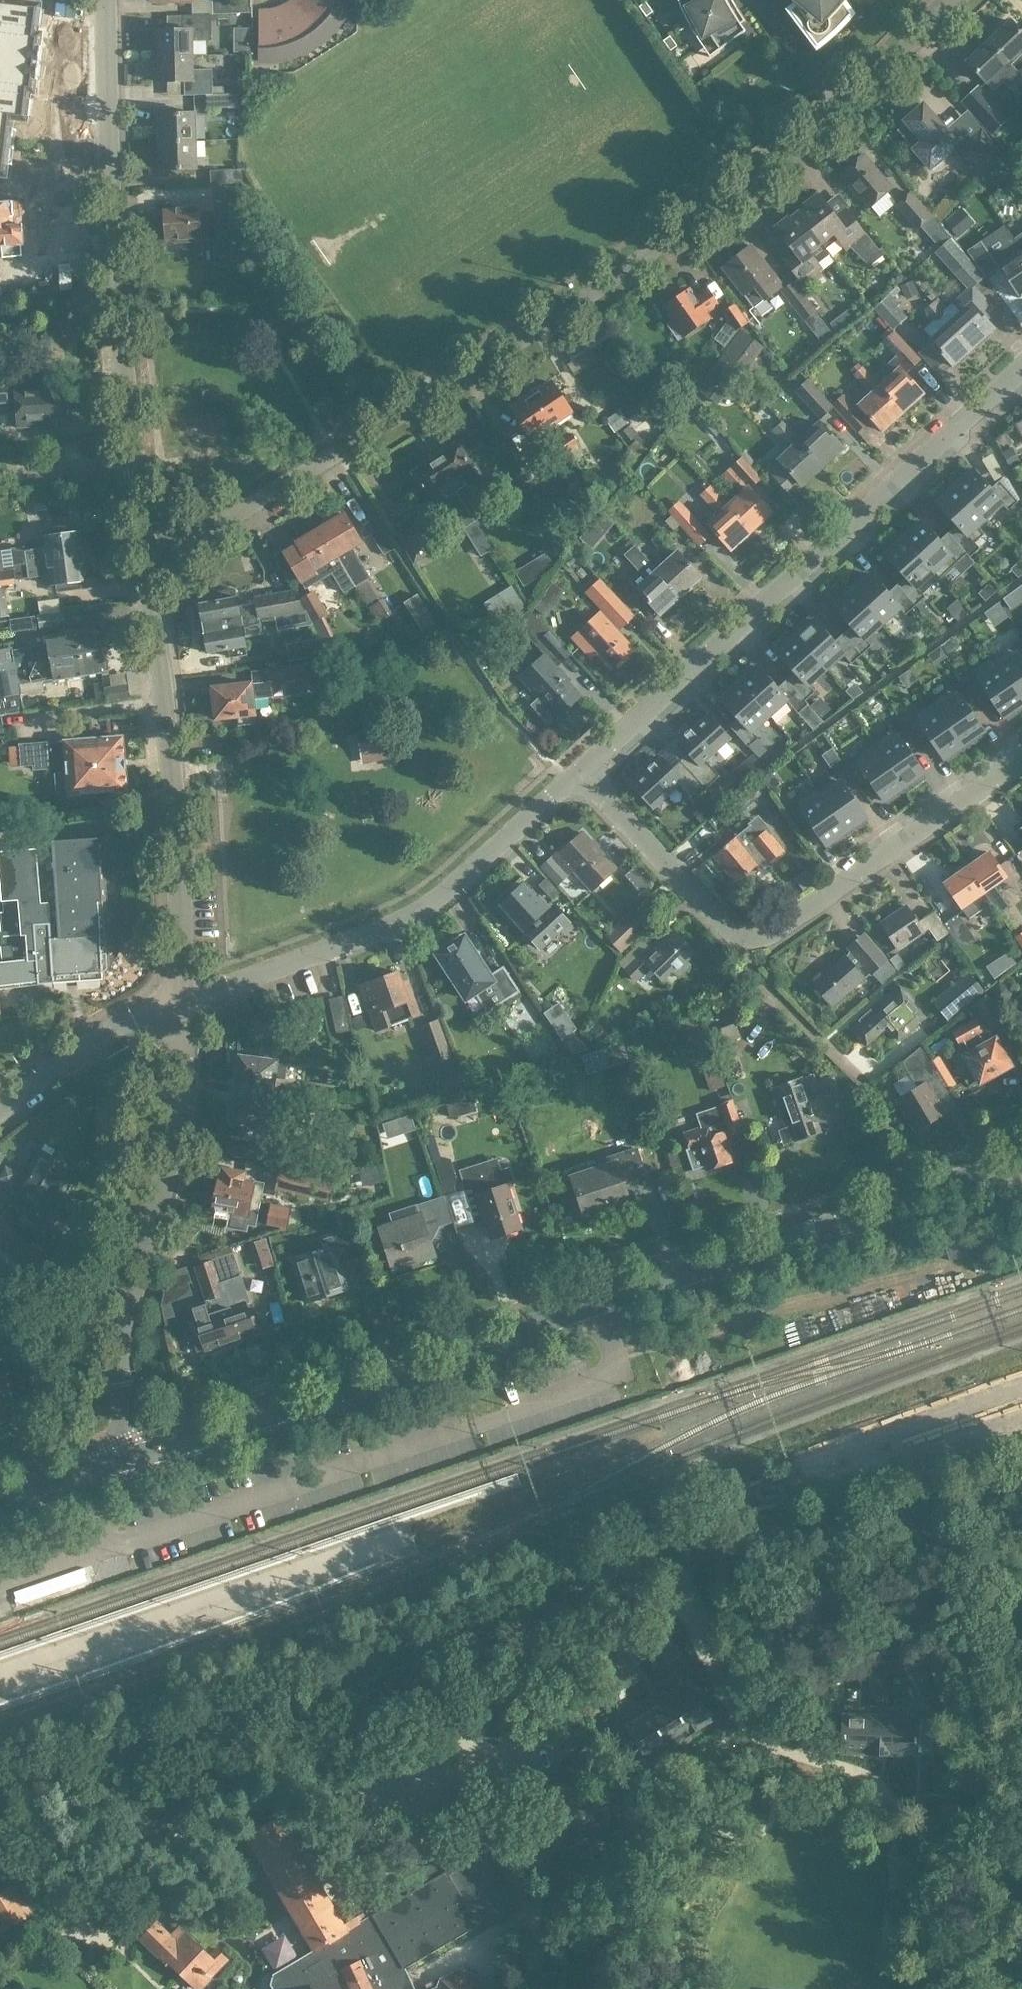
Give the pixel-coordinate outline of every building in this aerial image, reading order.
[(211,14),(212,14),(243,13),(242,0),(211,0),(211,1),(211,14)] [(333,11),(339,0),(295,0),(294,1),(284,7),(273,11),(261,12),(261,47),(258,47),(258,49),(261,48),(276,47),(290,44),(304,38),(316,29),(319,33),(329,24),(337,13),(333,11)] [(689,26),(733,2),(732,0),(677,0),(678,4),(683,15),(689,26)] [(851,15),(844,5),(847,0),(790,0),(795,6),(789,11),(817,47),(835,32),(851,15)] [(646,17),(653,12),(646,2),(639,7),(646,17)] [(711,41),(718,51),(745,31),(740,24),(745,21),(738,12),(733,2),(689,26),(698,42),(702,47),(711,41)] [(0,6),(0,171),(4,133),(18,133),(20,114),(25,114),(26,103),(29,104),(35,33),(25,31),(27,8),(0,6)] [(192,14),(185,14),(185,29),(159,29),(159,56),(194,55),(194,40),(213,39),(212,14),(211,14),(192,14)] [(989,42),(1021,76),(1021,75),(1021,55),(1021,53),(1021,33),(1011,22),(989,42)] [(677,47),(670,36),(663,41),(670,51),(677,47)] [(966,62),(992,90),(1003,80),(1007,85),(1010,83),(1016,91),(1021,86),(1021,78),(1021,77),(1021,76),(989,42),(978,51),(975,47),(965,56),(969,60),(966,62)] [(214,95),(214,69),(195,69),(194,55),(159,56),(160,82),(181,82),(181,96),(203,95),(214,95)] [(991,132),(1005,119),(977,89),(963,102),(991,132)] [(235,109),(235,95),(214,95),(203,95),(203,110),(235,109)] [(904,122),(905,123),(896,132),(911,149),(909,150),(929,172),(959,145),(923,105),(904,122)] [(156,141),(196,141),(196,112),(160,113),(161,126),(156,126),(156,141)] [(1002,158),(983,132),(956,151),(974,177),(1002,158)] [(196,141),(156,141),(157,157),(162,157),(162,169),(197,168),(196,141)] [(863,154),(841,173),(869,207),(892,188),(863,154)] [(944,181),(957,185),(963,166),(950,163),(944,181)] [(241,169),(210,171),(211,185),(242,183),(241,169)] [(916,231),(920,228),(932,218),(910,192),(894,206),(916,231)] [(805,208),(796,214),(821,246),(835,235),(846,250),(850,247),(864,260),(877,251),(846,210),(834,219),(817,196),(804,206),(805,208)] [(1,247),(2,258),(21,256),(20,245),(23,245),(26,242),(25,229),(21,225),(16,226),(15,218),(20,218),(24,214),(23,205),(20,202),(0,204),(0,247),(1,247)] [(214,230),(214,216),(213,202),(177,205),(178,209),(165,210),(167,237),(176,237),(177,242),(214,239),(216,266),(240,264),(237,228),(214,230)] [(957,238),(974,223),(961,208),(944,223),(957,238)] [(829,257),(821,246),(796,214),(789,220),(788,219),(774,229),(792,252),(781,259),(802,285),(821,271),(817,266),(829,257)] [(932,218),(920,228),(928,236),(940,226),(932,218)] [(997,256),(1021,240),(1011,225),(987,241),(997,256)] [(949,239),(939,249),(934,253),(954,275),(969,262),(949,239)] [(996,272),(978,245),(967,253),(985,279),(996,272)] [(781,287),(776,281),(751,248),(722,269),(743,297),(744,296),(753,308),(781,287)] [(999,269),(1016,295),(1021,291),(1021,254),(999,269)] [(780,291),(803,322),(815,312),(792,282),(780,291)] [(932,304),(940,314),(973,350),(993,332),(969,306),(982,295),(972,284),(946,308),(938,299),(932,304)] [(707,292),(694,301),(688,292),(664,308),(683,338),(708,321),(704,315),(717,307),(707,292)] [(874,308),(893,330),(908,317),(898,306),(900,305),(890,294),(874,308)] [(924,311),(933,321),(940,314),(932,304),(924,311)] [(735,306),(723,314),(726,318),(713,337),(724,345),(737,326),(745,321),(735,306)] [(585,320),(592,332),(604,326),(597,313),(585,320)] [(933,341),(930,344),(952,369),(973,350),(940,314),(933,321),(923,330),(933,341)] [(832,333),(824,324),(813,332),(821,342),(832,333)] [(744,374),(764,348),(741,330),(721,357),(744,374)] [(881,344),(908,372),(921,360),(894,331),(891,334),(888,330),(882,336),(886,340),(881,344)] [(718,406),(736,381),(714,364),(696,390),(718,406)] [(872,397),(859,409),(845,393),(831,406),(833,408),(856,433),(870,421),(882,433),(902,415),(879,390),(862,371),(854,378),(872,397)] [(900,371),(879,390),(902,415),(922,396),(900,371)] [(794,392),(820,420),(833,408),(831,406),(807,380),(794,392)] [(13,411),(15,432),(52,429),(51,422),(68,420),(66,391),(39,393),(39,385),(0,388),(0,412),(13,411)] [(540,388),(529,395),(550,427),(570,414),(551,385),(542,391),(540,388)] [(550,427),(529,395),(519,402),(521,405),(511,411),(530,440),(550,427)] [(621,407),(633,421),(647,410),(635,395),(621,407)] [(612,399),(601,408),(610,419),(621,410),(612,399)] [(771,431),(790,453),(779,463),(785,469),(774,479),(789,496),(800,486),(801,488),(822,469),(799,444),(780,423),(771,431)] [(819,426),(799,444),(822,469),(842,450),(819,426)] [(571,434),(560,442),(566,451),(567,451),(578,444),(571,434)] [(558,457),(566,451),(560,442),(552,447),(558,457)] [(446,454),(435,460),(475,521),(484,515),(477,505),(492,496),(477,472),(475,473),(458,446),(455,447),(453,444),(444,450),(446,454)] [(1019,462),(1011,446),(1001,451),(1009,467),(1019,462)] [(475,521),(435,460),(426,466),(424,463),(414,469),(416,472),(413,474),(430,502),(433,501),(444,520),(455,513),(463,527),(475,521)] [(727,509),(750,534),(771,515),(748,491),(759,481),(741,461),(722,478),(740,498),(729,508),(727,509)] [(968,468),(952,483),(984,519),(1002,503),(1008,510),(1018,501),(999,480),(990,489),(973,470),(971,472),(968,468)] [(976,526),(984,519),(952,483),(936,498),(939,501),(937,503),(956,525),(947,533),(966,553),(970,557),(980,547),(975,542),(984,534),(976,526)] [(727,509),(729,508),(710,486),(701,495),(720,516),(707,528),(729,553),(750,534),(727,509)] [(332,523),(321,530),(355,587),(369,579),(351,549),(361,543),(345,515),(343,517),(340,512),(330,519),(332,523)] [(590,525),(601,536),(612,523),(601,513),(590,525)] [(710,536),(693,518),(682,528),(699,546),(710,536)] [(917,520),(900,535),(939,578),(966,553),(947,533),(939,541),(922,522),(920,524),(917,520)] [(413,565),(433,553),(414,522),(394,534),(413,565)] [(24,547),(10,548),(12,566),(82,556),(79,532),(74,533),(72,525),(49,528),(50,536),(43,537),(44,548),(24,551),(24,547)] [(394,549),(381,529),(370,536),(383,556),(394,549)] [(297,544),(298,547),(286,554),(307,589),(333,573),(345,593),(355,587),(321,530),(297,544)] [(656,574),(678,599),(700,579),(659,533),(651,540),(671,561),(656,574)] [(905,577),(896,585),(915,605),(926,596),(923,593),(939,578),(900,535),(884,550),(888,553),(886,555),(905,577)] [(628,583),(637,592),(658,616),(678,599),(656,574),(635,551),(625,560),(638,574),(628,583)] [(80,581),(86,580),(82,556),(12,566),(7,567),(7,570),(3,570),(0,571),(0,616),(0,618),(8,617),(5,589),(16,588),(15,580),(50,576),(51,584),(56,584),(57,592),(81,589),(80,581)] [(533,580),(524,566),(514,572),(523,586),(533,580)] [(543,571),(528,598),(541,605),(556,578),(543,571)] [(906,614),(915,605),(896,585),(887,593),(871,574),(869,576),(865,573),(849,587),(882,623),(899,607),(906,614)] [(634,615),(599,577),(584,592),(619,629),(634,615)] [(986,601),(996,591),(989,584),(979,593),(986,601)] [(521,599),(513,586),(497,596),(506,609),(509,607),(516,617),(526,610),(520,600),(521,599)] [(851,626),(843,634),(862,654),(872,645),(865,638),(882,623),(849,587),(833,602),(836,605),(834,607),(851,626)] [(200,605),(204,629),(260,619),(257,604),(239,607),(237,597),(236,597),(235,590),(219,593),(221,601),(200,605)] [(257,604),(260,619),(260,620),(307,612),(296,592),(256,599),(257,604)] [(326,615),(314,592),(301,598),(313,622),(326,615)] [(38,629),(64,626),(62,612),(37,615),(38,629)] [(566,679),(556,668),(570,655),(535,616),(525,624),(551,653),(522,679),(531,690),(530,691),(537,700),(529,707),(545,726),(554,718),(555,720),(578,699),(562,682),(566,679)] [(599,617),(572,641),(584,654),(591,648),(611,670),(631,652),(599,617)] [(260,620),(260,619),(204,629),(208,654),(229,650),(231,659),(246,656),(245,647),(246,647),(245,639),(262,636),(260,620)] [(843,634),(833,642),(814,620),(812,622),(809,619),(793,633),(825,669),(842,653),(852,664),(862,654),(843,634)] [(105,650),(101,629),(94,630),(94,629),(46,636),(48,645),(12,651),(12,648),(0,650),(0,665),(33,659),(34,662),(105,650)] [(825,669),(793,633),(777,648),(780,651),(778,653),(795,672),(786,680),(805,701),(805,700),(815,691),(808,684),(825,669)] [(998,667),(1021,701),(1021,639),(992,660),(997,668),(998,667)] [(320,656),(317,641),(288,647),(290,662),(320,656)] [(105,650),(34,662),(33,659),(0,665),(0,716),(23,713),(19,686),(102,673),(101,671),(108,670),(105,650)] [(253,714),(251,701),(286,697),(285,689),(317,685),(314,665),(283,668),(283,670),(267,672),(267,673),(253,674),(254,684),(212,689),(215,719),(236,716),(237,725),(252,724),(251,714),(253,714)] [(808,704),(805,700),(805,701),(786,680),(777,688),(757,667),(755,668),(752,665),(736,679),(769,715),(786,700),(798,713),(808,704)] [(1021,710),(1021,701),(998,667),(997,668),(979,680),(974,672),(963,680),(979,703),(989,696),(1003,717),(1005,715),(1008,719),(1021,710)] [(752,730),(769,715),(736,679),(720,694),(723,697),(721,699),(738,718),(729,726),(748,747),(758,738),(752,730)] [(953,687),(933,701),(966,749),(984,736),(981,732),(983,731),(969,710),(979,703),(963,680),(953,687)] [(836,715),(851,735),(877,716),(861,695),(836,715)] [(919,745),(929,738),(943,759),(945,757),(948,761),(966,749),(933,701),(903,722),(919,745)] [(332,709),(335,734),(351,733),(348,708),(332,709)] [(811,743),(833,720),(822,710),(800,733),(811,743)] [(684,735),(685,736),(679,742),(689,753),(680,761),(706,789),(720,776),(705,760),(729,738),(708,715),(692,730),(691,729),(689,730),(690,731),(686,735),(685,734),(684,735)] [(924,772),(909,751),(919,745),(903,722),(873,742),(907,790),(924,777),(922,773),(924,772)] [(836,725),(796,762),(806,773),(846,736),(836,725)] [(356,733),(359,744),(363,765),(387,760),(381,728),(356,733)] [(49,767),(66,766),(68,795),(126,791),(122,738),(47,743),(47,742),(18,744),(20,767),(33,766),(33,771),(49,769),(49,767)] [(859,786),(869,779),(884,800),(886,798),(889,802),(907,790),(873,742),(843,763),(859,786)] [(753,754),(742,764),(752,774),(762,764),(753,754)] [(647,768),(649,770),(632,785),(653,807),(677,785),(692,801),(706,789),(680,761),(671,769),(662,758),(655,764),(654,762),(653,763),(654,764),(649,768),(648,767),(647,768)] [(829,767),(834,775),(816,787),(849,835),(867,822),(864,818),(866,817),(850,793),(859,786),(843,763),(841,759),(829,767)] [(826,845),(828,843),(831,847),(849,835),(816,787),(786,808),(800,828),(810,821),(826,845)] [(724,824),(747,805),(740,798),(718,816),(724,824)] [(762,834),(750,843),(742,833),(713,857),(736,884),(768,856),(771,859),(782,850),(769,834),(765,837),(762,834)] [(564,850),(563,849),(542,867),(557,883),(573,869),(592,890),(613,870),(581,834),(564,850)] [(103,973),(108,969),(113,963),(121,949),(122,941),(122,933),(119,925),(115,918),(109,911),(106,905),(104,899),(99,839),(53,842),(53,844),(39,844),(40,851),(24,852),(23,851),(7,853),(7,852),(0,852),(0,887),(1,902),(2,901),(3,912),(0,912),(0,943),(2,961),(0,961),(0,988),(104,979),(103,973)] [(978,861),(966,869),(983,893),(999,916),(1009,909),(994,886),(1006,878),(989,853),(987,855),(986,853),(977,859),(978,861)] [(961,909),(983,893),(966,869),(965,870),(963,868),(955,874),(956,876),(944,884),(961,909)] [(558,892),(545,877),(537,884),(551,899),(558,892)] [(538,897),(535,899),(522,886),(500,907),(524,932),(525,931),(528,933),(526,935),(540,949),(568,923),(554,908),(549,913),(547,910),(549,908),(538,897)] [(933,912),(917,923),(906,907),(881,924),(898,950),(928,929),(937,942),(948,934),(933,912)] [(630,913),(606,936),(622,953),(646,931),(630,913)] [(976,940),(958,914),(944,924),(962,950),(976,940)] [(654,944),(633,965),(625,973),(634,981),(648,967),(662,980),(672,970),(678,976),(689,966),(685,962),(693,954),(674,934),(659,949),(654,944)] [(812,983),(813,985),(831,1006),(869,974),(870,974),(886,961),(863,934),(847,948),(852,953),(846,958),(844,956),(812,983)] [(441,952),(437,954),(466,999),(493,981),(505,1000),(518,991),(503,968),(490,976),(464,937),(451,945),(449,941),(439,948),(441,952)] [(976,951),(968,955),(978,972),(986,967),(976,951)] [(897,954),(889,960),(898,973),(906,967),(897,954)] [(397,973),(369,983),(358,987),(374,1029),(416,1014),(408,991),(403,993),(397,973)] [(968,973),(932,1002),(948,1022),(984,992),(968,973)] [(1012,986),(1004,986),(998,991),(998,999),(1004,1004),(1012,1004),(1017,999),(1017,991),(1012,986)] [(914,1005),(908,1009),(893,992),(852,1028),(867,1046),(889,1027),(900,1040),(919,1024),(917,1022),(924,1017),(914,1005)] [(973,1004),(990,1030),(1003,1022),(986,995),(973,1004)] [(576,1030),(558,1003),(543,1013),(561,1040),(576,1030)] [(362,1015),(350,1019),(354,1031),(367,1026),(362,1015)] [(452,1057),(439,1020),(421,1026),(434,1063),(452,1057)] [(996,1040),(986,1045),(981,1036),(982,1035),(974,1020),(952,1032),(960,1047),(964,1044),(970,1055),(965,1057),(979,1084),(1010,1067),(996,1040)] [(710,1032),(722,1062),(739,1055),(733,1040),(741,1038),(735,1023),(710,1032)] [(622,1042),(602,1049),(608,1068),(628,1061),(622,1042)] [(854,1065),(871,1059),(867,1046),(850,1051),(854,1065)] [(950,1093),(922,1047),(901,1063),(916,1088),(896,1100),(916,1132),(944,1115),(936,1102),(950,1093)] [(241,1078),(240,1088),(254,1089),(254,1096),(270,1098),(272,1081),(284,1082),(286,1068),(274,1066),(275,1064),(270,1064),(271,1052),(260,1051),(258,1062),(240,1060),(240,1063),(236,1062),(235,1074),(238,1075),(237,1077),(241,1078)] [(771,1088),(773,1095),(779,1110),(784,1108),(796,1141),(819,1134),(810,1108),(840,1098),(833,1078),(817,1084),(814,1074),(771,1088)] [(254,1089),(240,1088),(237,1106),(235,1105),(234,1108),(231,1108),(229,1120),(232,1121),(232,1123),(266,1128),(270,1098),(254,1096),(254,1089)] [(281,1104),(293,1106),(294,1094),(282,1093),(281,1104)] [(304,1108),(306,1096),(294,1094),(293,1106),(304,1108)] [(450,1117),(460,1115),(459,1108),(474,1105),(472,1096),(458,1099),(447,1105),(450,1117)] [(732,1100),(720,1104),(720,1106),(696,1114),(701,1128),(684,1134),(689,1149),(698,1146),(706,1170),(733,1161),(724,1133),(729,1132),(730,1136),(743,1131),(732,1100)] [(398,1119),(402,1134),(416,1129),(412,1115),(398,1119)] [(635,1150),(613,1157),(615,1163),(571,1177),(583,1213),(628,1198),(625,1189),(646,1182),(635,1150)] [(677,1150),(667,1153),(671,1169),(681,1165),(677,1150)] [(446,1153),(433,1152),(432,1168),(445,1169),(446,1153)] [(49,1209),(70,1172),(38,1154),(18,1191),(49,1209)] [(11,1161),(0,1156),(0,1170),(5,1173),(11,1161)] [(507,1185),(505,1185),(498,1162),(458,1174),(471,1214),(483,1211),(492,1239),(521,1230),(507,1185)] [(219,1178),(216,1193),(261,1203),(264,1185),(244,1180),(245,1174),(223,1169),(221,1178),(219,1178)] [(274,1189),(329,1201),(333,1182),(279,1170),(274,1189)] [(257,1217),(261,1203),(216,1193),(213,1209),(231,1213),(231,1216),(247,1219),(248,1215),(257,1217)] [(417,1205),(421,1216),(379,1229),(392,1272),(434,1258),(430,1244),(439,1227),(452,1222),(443,1196),(417,1205)] [(263,1223),(260,1235),(269,1236),(302,1225),(297,1210),(270,1204),(265,1224),(263,1223)] [(345,1244),(350,1260),(365,1256),(356,1229),(318,1241),(322,1252),(291,1262),(304,1304),(347,1290),(333,1248),(345,1244)] [(232,1254),(217,1260),(222,1276),(208,1280),(212,1292),(209,1293),(211,1300),(214,1299),(228,1343),(253,1335),(252,1332),(256,1330),(252,1318),(248,1320),(243,1304),(229,1308),(225,1295),(224,1295),(220,1284),(240,1278),(232,1254)] [(204,1351),(228,1343),(214,1299),(211,1300),(209,1293),(212,1292),(208,1280),(222,1276),(217,1260),(194,1267),(205,1302),(190,1307),(194,1320),(198,1334),(191,1337),(196,1352),(203,1350),(204,1351)] [(164,1291),(161,1305),(164,1318),(173,1316),(171,1303),(168,1291),(164,1291)] [(11,1358),(17,1373),(27,1369),(22,1354),(11,1358)] [(18,1415),(11,1395),(18,1393),(12,1375),(0,1379),(0,1422),(18,1415)] [(851,1640),(853,1648),(865,1645),(863,1638),(851,1640)] [(883,1645),(883,1653),(894,1653),(895,1645),(883,1645)] [(906,1654),(907,1645),(895,1645),(894,1653),(906,1654)] [(680,1654),(676,1647),(665,1654),(669,1661),(680,1654)] [(641,1677),(637,1670),(627,1676),(631,1683),(641,1677)] [(631,1683),(627,1676),(617,1682),(621,1689),(631,1683)] [(845,1686),(843,1738),(870,1738),(871,1686),(845,1686)] [(871,1686),(870,1738),(894,1738),(896,1686),(871,1686)] [(896,1686),(894,1738),(923,1738),(923,1686),(896,1686)] [(692,1689),(670,1700),(686,1731),(708,1720),(692,1689)] [(670,1700),(650,1711),(666,1741),(686,1731),(670,1700)] [(650,1711),(630,1721),(646,1751),(666,1741),(650,1711)] [(403,1968),(476,1923),(474,1919),(484,1913),(486,1917),(500,1921),(513,1914),(516,1900),(486,1845),(472,1842),(459,1849),(456,1862),(457,1866),(447,1872),(445,1868),(342,1932),(276,1819),(248,1836),(315,1950),(302,1958),(272,1976),(270,1985),(272,1988),(414,1988),(403,1968)] [(17,1886),(0,1892),(0,1905),(13,1936),(34,1928),(17,1886)] [(122,1921),(179,1975),(182,1972),(199,1988),(200,1988),(228,1959),(217,1949),(209,1957),(179,1928),(171,1936),(154,1920),(154,1921),(137,1905),(122,1921)] [(234,1966),(216,1977),(223,1988),(240,1977),(234,1966)] [(480,1975),(459,1968),(440,1978),(437,1987),(433,1988),(487,1988),(480,1975)]
